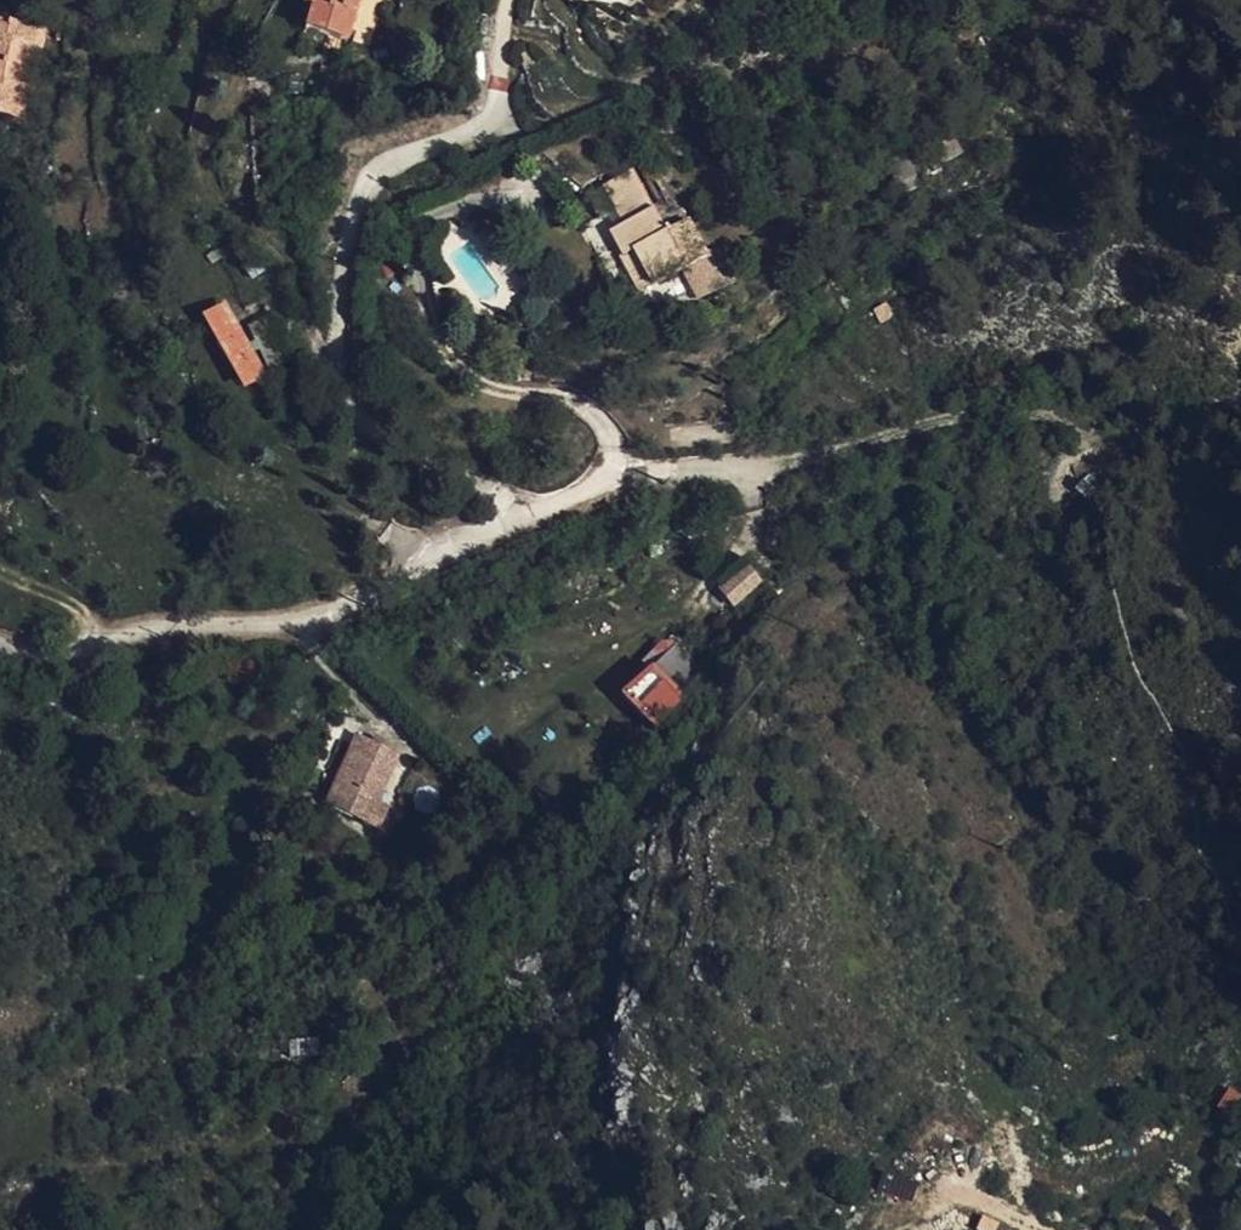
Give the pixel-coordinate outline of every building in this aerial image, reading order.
[(640,234),(672,216),(689,206),(696,201),(693,197),(675,166),(655,178),(618,114),(588,132),(610,171),(594,180),(607,203),(619,197),(640,234)] [(604,205),(626,242),(640,234),(619,197),(607,203),(604,205)] [(704,235),(689,206),(672,216),(685,244),(704,235)] [(246,329),(208,255),(188,263),(227,339),(246,329)] [(734,605),(764,580),(749,562),(719,587),(734,605)] [(647,622),(678,652),(694,622),(662,591),(641,617),(647,622)] [(620,650),(655,682),(678,652),(647,622),(620,650)] [(364,692),(328,760),(370,781),(382,758),(405,714),(364,692)] [(382,758),(370,781),(383,788),(395,765),(382,758)] [(1229,1089),(1214,1107),(1229,1118),(1240,1099),(1240,1098),(1229,1089)]
